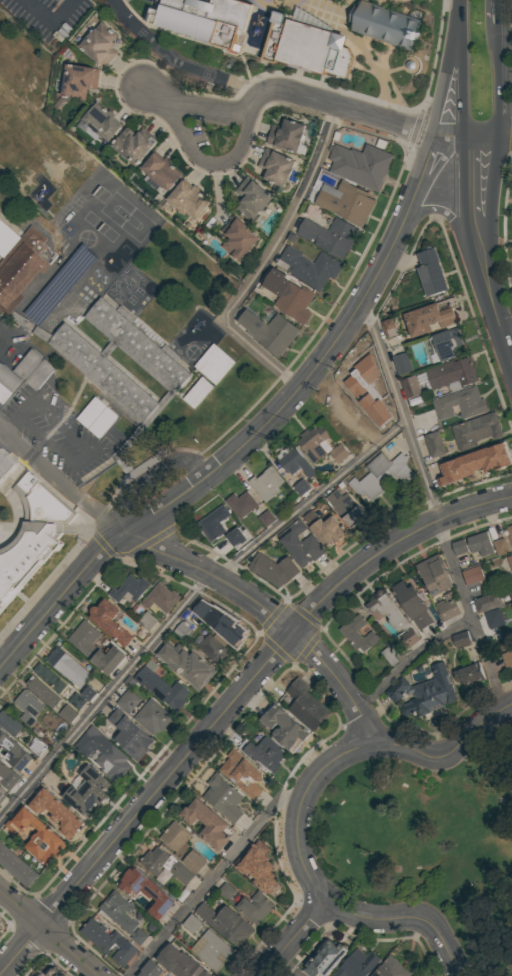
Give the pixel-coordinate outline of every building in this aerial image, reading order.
[(151,9),(149,8),(145,27),(148,30),(240,57),(252,6),(231,0),(212,0),(211,3),(199,0),(154,0),(151,9)] [(361,1),(420,20),(409,53),(350,33),(361,1)] [(273,13),(333,30),(332,34),(346,38),(344,49),(348,50),(353,59),(347,80),(325,74),(324,77),(262,57),(273,13)] [(99,22),(115,36),(110,41),(113,43),(109,48),(116,53),(102,67),(77,46),(99,22)] [(64,64),(98,69),(95,90),(86,89),(84,100),(59,96),(64,64)] [(107,110),(113,116),(112,117),(122,125),(107,142),(80,118),(95,102),(106,112),(107,110)] [(281,117),(304,124),(296,152),(266,143),(272,124),(279,126),(281,117)] [(138,131),(154,144),(134,166),(110,145),(125,127),(135,135),(138,131)] [(350,148),(361,153),(365,144),(391,155),(376,192),(327,171),(332,160),(327,158),(333,144),(349,150),(350,148)] [(265,147),(295,160),(283,188),(260,177),(264,169),(256,166),(265,147)] [(165,157),(172,163),(170,165),(181,174),(166,192),(145,174),(146,173),(140,168),(153,152),(162,159),(165,157)] [(246,175),(273,196),(252,223),(235,209),(243,199),(233,191),(246,175)] [(193,185),(200,191),(199,192),(209,202),(194,219),(190,215),(187,218),(165,199),(182,179),(191,187),(193,185)] [(336,189),(341,180),(367,192),(365,196),(374,200),(361,227),(313,203),(320,189),(338,198),(342,192),(336,189)] [(233,214),(260,236),(239,262),(220,247),(228,237),(220,230),(233,214)] [(327,230),(335,216),(360,230),(347,252),(346,251),(341,260),(295,234),(304,217),(327,230)] [(5,313),(55,252),(44,242),(47,238),(31,225),(22,236),(0,218),(0,252),(3,255),(0,259),(0,309),(5,313)] [(287,244),(302,254),(300,256),(312,263),(320,251),(342,264),(333,280),(329,277),(318,292),(285,271),(289,266),(277,259),(287,244)] [(416,269),(422,267),(417,253),(434,247),(447,289),(425,297),(416,269)] [(278,272),(289,279),(288,280),(300,288),(302,285),(314,293),(304,309),(310,313),(302,325),(272,305),(279,294),(261,282),(270,269),(277,273),(278,272)] [(83,317),(175,393),(192,373),(176,361),(180,356),(165,344),(162,347),(131,321),(135,317),(120,305),(117,308),(101,295),(83,317)] [(404,311),(411,337),(434,331),(432,325),(440,323),(441,327),(458,322),(454,307),(458,306),(456,298),(404,311)] [(235,321),(246,308),(266,325),(276,312),(299,331),(277,358),(245,332),(246,330),(235,321)] [(400,334),(394,317),(382,321),(387,338),(400,334)] [(47,343),(142,420),(159,400),(63,322),(47,343)] [(456,347),(465,344),(458,326),(432,335),(441,361),(459,355),(456,347)] [(235,360),(214,342),(194,367),(203,374),(184,398),(196,408),(235,360)] [(55,368),(33,347),(13,369),(36,390),(55,368)] [(414,370),(407,351),(393,356),(400,375),(414,370)] [(24,380),(0,361),(0,402),(4,405),(24,380)] [(422,393),(416,374),(401,379),(407,398),(422,393)] [(483,398),(488,411),(462,420),(457,405),(450,407),(453,416),(438,421),(431,401),(475,386),(480,399),(483,398)] [(100,437),(119,415),(95,395),(77,418),(100,437)] [(503,433),(497,411),(452,425),(458,447),(503,433)] [(314,464),(330,452),(338,463),(351,454),(342,442),(338,445),(324,425),(317,430),(315,426),(296,440),(314,464)] [(424,435),(432,458),(447,453),(439,430),(424,435)] [(503,442),(511,464),(484,473),(482,467),(473,471),(474,475),(438,487),(435,478),(443,475),(439,464),(503,442)] [(279,459),(290,475),(302,467),(309,478),(316,473),(297,446),(279,459)] [(18,461),(0,447),(0,483),(18,461)] [(365,466),(381,453),(389,462),(400,453),(406,460),(403,463),(414,475),(403,485),(397,478),(365,506),(345,483),(353,476),(357,482),(369,472),(365,466)] [(247,481),(253,476),(255,479),(264,471),(264,470),(270,465),(283,481),(276,487),(279,491),(264,503),(247,481)] [(55,549),(64,545),(60,537),(63,534),(59,531),(56,524),(70,518),(75,512),(28,470),(17,483),(25,490),(37,518),(34,520),(22,533),(12,544),(4,548),(0,552),(0,611),(55,549)] [(311,487),(304,478),(293,486),(301,496),(311,487)] [(324,497),(335,488),(341,496),(346,492),(365,516),(349,528),(324,497)] [(259,503),(247,490),(239,497),(235,492),(225,500),(242,519),(259,503)] [(195,523),(222,504),(230,514),(219,522),(225,531),(209,543),(195,523)] [(259,517),(267,526),(276,518),(268,509),(259,517)] [(310,510),(318,519),(319,518),(323,522),(332,515),(344,530),(338,536),(340,539),(333,544),(332,544),(326,548),(301,517),(310,510)] [(297,517),(306,528),(297,536),(301,541),(310,533),(325,551),(312,562),(311,561),(302,568),(275,536),(297,517)] [(237,526),(246,539),(240,544),(239,542),(233,547),(225,536),(237,526)] [(481,551),(482,555),(493,553),(490,532),(469,535),(472,552),(481,551)] [(494,541),(497,554),(510,551),(506,537),(494,541)] [(452,542),(456,555),(469,552),(466,538),(452,542)] [(256,551),(276,565),(286,556),(299,572),(289,580),(288,579),(277,588),(246,568),(256,551)] [(431,596),(453,588),(440,554),(419,563),(431,596)] [(485,579),(480,565),(462,571),(467,585),(485,579)] [(106,594),(112,588),(116,591),(120,586),(118,584),(128,573),(135,579),(136,578),(139,580),(141,577),(150,585),(134,603),(129,599),(131,597),(126,593),(124,595),(117,603),(106,594)] [(390,587),(402,579),(407,587),(412,584),(428,609),(425,611),(433,622),(418,631),(390,587)] [(181,597),(159,581),(142,603),(150,609),(154,603),(168,614),(181,597)] [(408,648),(421,640),(388,588),(366,602),(376,618),(386,613),(408,648)] [(445,622),(463,612),(451,591),(444,595),(446,599),(436,604),(445,622)] [(474,600),(479,613),(503,604),(499,591),(474,600)] [(132,637),(122,649),(87,618),(90,614),(89,612),(89,610),(90,608),(92,606),(95,606),(96,607),(104,598),(119,611),(112,620),(132,637)] [(197,610),(207,614),(211,602),(201,599),(197,610)] [(505,624),(500,607),(485,612),(490,628),(505,624)] [(139,622),(150,630),(159,620),(148,611),(139,622)] [(359,630),(368,624),(360,613),(340,626),(360,654),(381,640),(373,629),(363,637),(359,630)] [(233,643),(244,630),(225,614),(214,628),(233,643)] [(84,619),(100,634),(96,639),(98,643),(94,648),(98,651),(100,649),(106,655),(114,646),(126,657),(108,677),(106,675),(66,639),(84,619)] [(175,630),(184,638),(194,627),(185,619),(175,630)] [(199,646),(219,664),(234,648),(214,630),(199,646)] [(472,643),(468,630),(452,635),(457,648),(472,643)] [(152,654),(163,642),(179,655),(183,650),(189,655),(192,652),(215,672),(198,693),(152,654)] [(57,647),(90,675),(79,690),(44,660),(50,653),(49,653),(52,649),(53,651),(57,647)] [(500,654),(511,648),(511,667),(505,668),(500,654)] [(69,685),(41,661),(33,670),(61,694),(69,685)] [(384,694),(401,677),(410,687),(433,679),(429,666),(442,661),(451,685),(452,690),(455,701),(445,705),(444,707),(423,715),(415,709),(400,715),(384,694)] [(464,685),(484,680),(480,663),(454,669),(457,681),(463,679),(464,685)] [(144,665),(170,688),(176,681),(189,692),(183,699),(186,701),(175,713),(142,685),(141,686),(132,679),(144,665)] [(53,709),(62,699),(36,676),(27,686),(53,709)] [(284,691),(297,676),(309,686),(305,691),(330,712),(314,731),(312,733),(286,710),(294,700),(284,691)] [(117,703),(131,714),(142,698),(128,688),(117,703)] [(44,706),(34,718),(36,720),(29,728),(18,719),(23,713),(11,703),(23,689),(44,706)] [(156,736),(174,718),(153,697),(135,716),(156,736)] [(308,731),(310,733),(302,741),(299,738),(289,751),(273,736),(273,732),(276,728),(279,729),(281,726),(276,722),(270,728),(259,719),(266,711),(267,711),(275,702),(308,731)] [(78,713),(67,704),(60,714),(71,723),(78,713)] [(116,708),(154,741),(137,762),(112,741),(120,731),(106,719),(116,708)] [(9,725),(19,732),(24,726),(14,719),(9,725)] [(91,725),(103,736),(102,737),(127,758),(124,762),(130,767),(115,784),(99,770),(101,768),(94,762),(100,754),(96,750),(93,753),(92,752),(86,758),(85,759),(72,748),(91,725)] [(14,770),(0,758),(0,728),(33,758),(20,774),(14,769),(14,770)] [(237,746),(245,737),(255,746),(265,735),(287,754),(278,763),(280,765),(273,774),(259,761),(258,762),(250,755),(248,758),(236,747),(237,746)] [(31,747),(41,755),(48,745),(38,738),(31,747)] [(232,748),(260,771),(261,772),(261,773),(261,774),(261,775),(261,776),(261,777),(261,778),(260,779),(259,780),(258,781),(257,781),(256,781),(255,781),(254,781),(253,781),(252,781),(251,781),(262,789),(253,801),(218,771),(229,758),(226,756),(232,748)] [(9,792),(0,784),(0,780),(2,778),(0,776),(0,761),(9,769),(10,768),(21,778),(9,792)] [(87,764),(110,784),(106,790),(110,793),(87,819),(84,816),(83,817),(61,797),(71,785),(76,790),(85,780),(78,775),(87,764)] [(214,772),(243,797),(235,806),(243,813),(233,824),(201,796),(209,787),(205,784),(214,772)] [(43,788),(84,823),(69,841),(59,832),(62,829),(61,827),(60,825),(61,824),(62,822),(60,821),(57,824),(50,818),(53,814),(47,809),(43,809),(39,814),(28,805),(43,788)] [(179,816),(178,815),(185,806),(187,808),(196,797),(228,825),(222,832),(229,838),(217,852),(197,835),(205,826),(197,819),(190,826),(179,816)] [(21,804),(67,844),(48,867),(24,847),(37,832),(30,826),(19,839),(3,825),(21,804)] [(187,855),(191,850),(206,863),(196,875),(173,855),(175,853),(157,838),(172,820),(190,835),(184,842),(185,842),(185,843),(186,843),(186,844),(186,845),(187,845),(187,846),(186,847),(186,848),(185,850),(186,852),(186,853),(187,855)] [(271,870),(270,872),(274,876),(272,879),(277,882),(268,894),(252,881),(254,879),(246,871),(243,874),(232,864),(256,838),(269,849),(264,855),(269,859),(267,861),(269,861),(270,862),(271,863),(271,865),(272,866),(272,867),(272,869),(271,870)] [(27,889),(0,865),(0,843),(39,875),(27,889)] [(168,857),(169,855),(194,876),(185,886),(161,867),(154,875),(145,868),(145,865),(140,859),(149,850),(151,852),(155,846),(168,857)] [(132,866),(174,902),(161,917),(158,921),(147,912),(156,901),(152,898),(149,900),(138,891),(132,898),(118,886),(122,882),(120,880),(125,875),(124,874),(131,865),(132,866)] [(231,899),(237,889),(225,882),(220,892),(231,899)] [(133,934),(138,928),(147,936),(138,946),(129,938),(131,936),(129,935),(97,908),(113,890),(134,908),(129,914),(125,911),(123,914),(137,926),(131,932),(133,934)] [(275,902),(257,890),(251,900),(245,895),(236,908),(260,925),(275,902)] [(193,912),(201,902),(215,915),(225,905),(253,929),(236,949),(193,912)] [(203,922),(192,913),(182,925),(192,935),(203,922)] [(105,954),(80,931),(91,919),(99,926),(101,924),(107,929),(105,931),(110,936),(115,930),(121,936),(105,954)] [(191,951),(219,971),(236,948),(208,928),(191,951)] [(348,950),(326,975),(320,975),(318,974),(316,975),(305,975),(299,971),(325,941),(325,940),(326,940),(327,939),(328,939),(329,940),(330,940),(331,941),(337,945),(339,943),(341,944),(342,944),(343,945),(344,945),(345,945),(346,946),(346,947),(347,947),(347,948),(347,949),(348,950)] [(110,959),(126,940),(138,950),(121,969),(110,959)] [(177,975),(211,975),(173,941),(157,958),(177,975)] [(380,958),(365,975),(332,975),(356,948),(366,956),(370,950),(380,958)] [(412,971),(389,954),(372,975),(408,975),(412,971)] [(163,971),(158,975),(138,975),(141,972),(140,970),(149,959),(163,971)] [(61,971),(55,966),(49,975),(50,975),(57,975),(61,971)]
